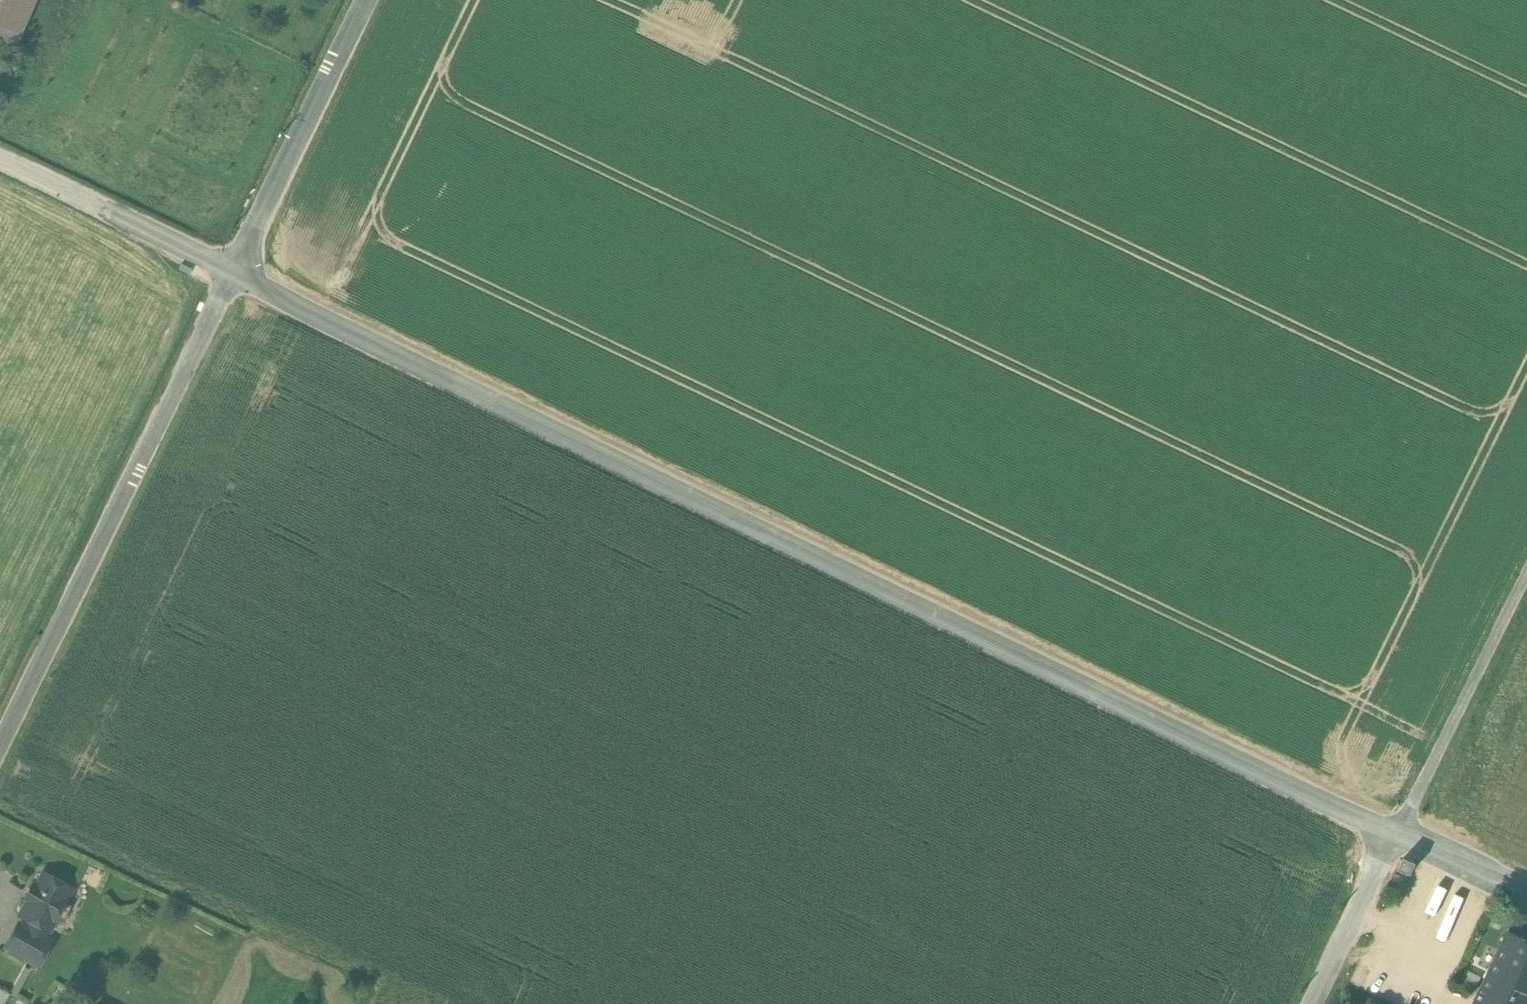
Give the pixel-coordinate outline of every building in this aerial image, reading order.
[(15,45),(35,0),(0,0),(0,38),(15,45)] [(1409,859),(1405,857),(1402,863),(1400,869),(1405,871),(1411,873),(1416,862),(1411,859),(1409,859)] [(44,873),(35,888),(31,885),(30,886),(31,888),(27,896),(24,897),(24,898),(28,900),(20,915),(32,921),(27,929),(42,937),(46,930),(48,930),(71,889),(44,873)] [(1430,908),(1444,881),(1435,877),(1421,903),(1430,908)] [(27,929),(18,924),(6,946),(38,963),(50,942),(27,929)] [(1474,1003),(1526,1003),(1526,940),(1508,931),(1474,1003)] [(0,988),(0,1003),(4,1003),(10,994),(0,988)]
